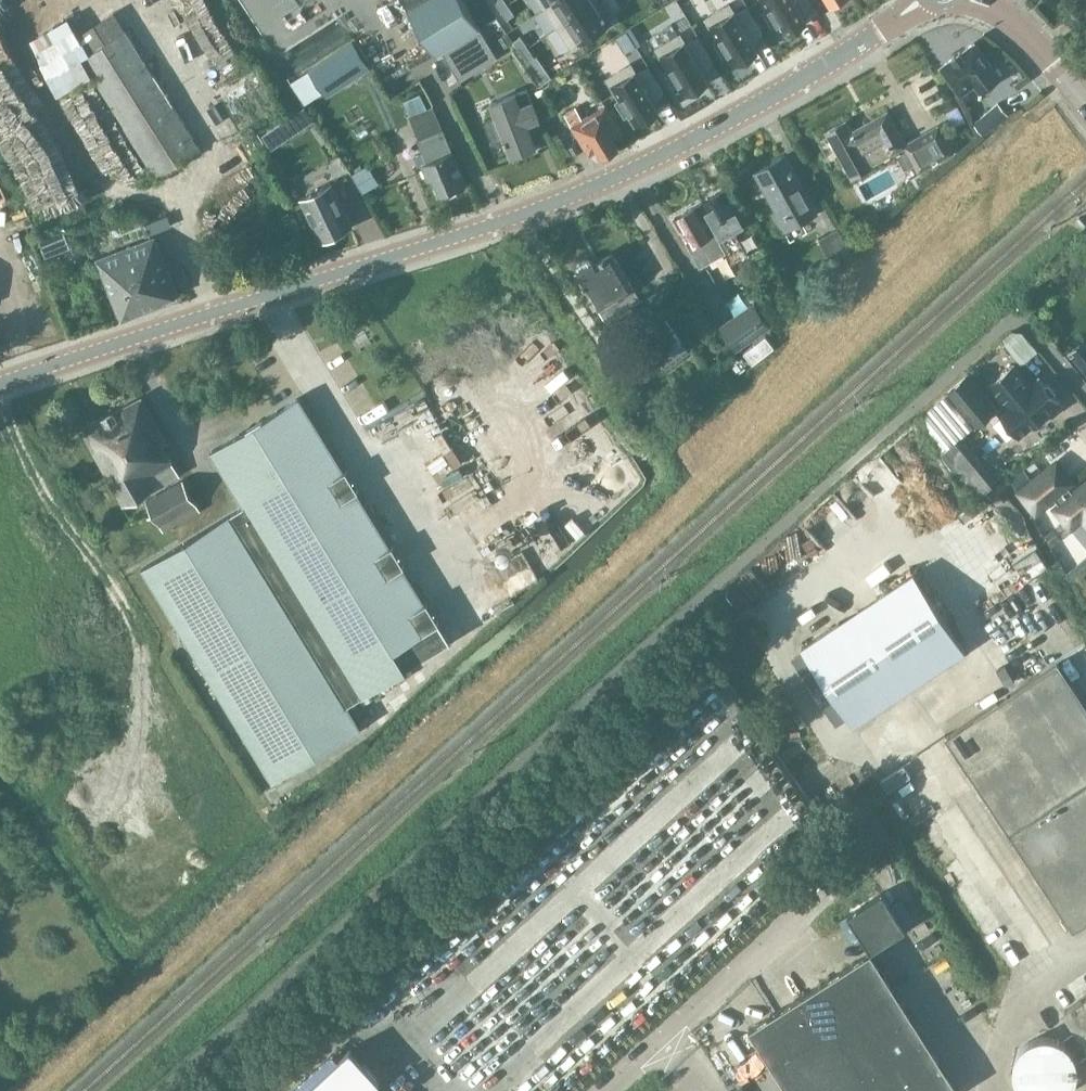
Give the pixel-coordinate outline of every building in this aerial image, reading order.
[(435,57),(443,52),(481,29),(464,0),(402,0),(435,57)] [(501,8),(508,3),(506,0),(495,0),(501,8)] [(546,7),(558,27),(598,1),(597,0),(556,0),(546,7)] [(768,9),(765,11),(774,26),(777,24),(783,34),(808,19),(800,7),(811,0),(763,0),(768,9)] [(598,1),(558,27),(572,47),(611,21),(598,1)] [(508,3),(501,8),(508,19),(515,14),(508,3)] [(730,3),(706,18),(719,39),(715,41),(724,56),(728,54),(734,64),(758,49),(751,37),(762,30),(748,6),(737,13),(730,3)] [(311,11),(299,16),(313,48),(325,43),(311,11)] [(481,29),(443,52),(460,80),(498,58),(481,29)] [(127,31),(83,59),(105,95),(157,177),(201,150),(127,31)] [(681,33),(657,48),(670,69),(666,71),(675,86),(679,84),(685,94),(709,79),(701,67),(713,60),(699,36),(687,43),(681,33)] [(522,36),(514,41),(521,51),(529,46),(522,36)] [(324,92),(369,63),(354,41),(310,71),(324,92)] [(940,66),(960,95),(975,84),(981,92),(1001,78),(976,42),(940,66)] [(529,46),(521,51),(528,62),(536,57),(529,46)] [(632,63),(608,78),(620,99),(617,101),(626,116),(629,114),(636,124),(660,109),(652,97),(664,90),(649,67),(638,74),(632,63)] [(547,70),(538,76),(544,83),(552,77),(547,70)] [(553,83),(539,92),(550,110),(550,111),(564,102),(553,83)] [(528,92),(492,107),(511,156),(513,156),(514,160),(533,152),(531,148),(536,146),(527,124),(539,119),(528,92)] [(1008,115),(999,103),(975,123),(984,135),(1008,115)] [(623,133),(605,104),(584,117),(577,107),(566,113),(573,124),(572,125),(590,154),(599,148),(603,155),(619,145),(615,139),(623,133)] [(294,112),(303,126),(314,119),(305,105),(294,112)] [(920,172),(939,161),(954,152),(939,126),(907,144),(888,111),(853,131),(847,121),(827,132),(852,177),(873,165),(873,164),(892,154),(892,155),(897,152),(906,169),(916,164),(920,172)] [(282,140),(273,127),(262,134),(272,148),(282,140)] [(466,183),(443,129),(420,138),(419,139),(424,152),(416,155),(420,165),(423,164),(430,180),(435,178),(441,194),(445,192),(448,194),(457,190),(458,187),(466,183)] [(778,218),(784,230),(817,212),(786,156),(757,172),(781,216),(778,218)] [(353,226),(332,183),(320,189),(301,198),(322,241),(353,226)] [(736,232),(745,227),(726,191),(704,203),(736,261),(749,254),(736,232)] [(675,218),(691,245),(702,265),(726,251),(715,231),(715,232),(699,204),(675,218)] [(819,238),(832,261),(851,251),(838,228),(819,238)] [(156,237),(98,259),(122,319),(164,303),(163,301),(179,294),(156,237)] [(595,263),(594,260),(592,261),(591,260),(589,260),(587,260),(586,260),(584,260),(582,261),(581,262),(580,263),(579,265),(578,266),(578,268),(578,270),(577,270),(578,272),(577,273),(582,282),(583,281),(593,297),(590,299),(595,307),(599,306),(607,319),(631,305),(633,303),(627,292),(634,288),(613,253),(595,263)] [(738,346),(770,324),(770,323),(755,303),(723,325),(738,346)] [(690,350),(666,319),(643,336),(667,368),(690,350)] [(745,351),(753,362),(775,346),(766,335),(745,351)] [(1085,339),(1070,351),(1085,372),(1085,340),(1085,339)] [(1008,404),(999,412),(1020,436),(1061,402),(1057,398),(1057,392),(1051,383),(1044,382),(1040,378),(1032,384),(1015,365),(991,385),(1008,404)] [(997,409),(968,374),(947,391),(977,426),(997,409)] [(181,474),(163,444),(167,442),(142,397),(82,430),(124,506),(181,474)] [(300,397),(212,450),(246,505),(144,567),(274,780),(362,726),(348,704),(407,668),(395,649),(438,623),(334,452),(300,397)] [(430,407),(410,418),(421,439),(441,429),(430,407)] [(445,432),(422,442),(441,486),(464,476),(445,432)] [(989,432),(980,439),(992,456),(1001,449),(989,432)] [(948,446),(942,452),(979,496),(997,481),(960,436),(948,446)] [(1056,507),(1071,527),(1083,517),(1085,520),(1085,483),(1074,492),(1069,486),(1074,481),(1057,461),(1034,480),(1018,492),(1034,513),(1050,501),(1055,497),(1061,503),(1056,507)] [(164,530),(201,510),(184,479),(147,500),(164,530)] [(915,572),(859,610),(802,647),(854,725),(910,687),(966,650),(915,572)] [(1011,833),(1075,930),(1085,922),(1085,706),(1058,663),(1011,694),(947,736),(970,771),(1011,833)] [(872,950),(890,939),(907,928),(891,903),(883,892),(867,902),(849,914),(851,918),(872,950)] [(933,935),(920,945),(930,958),(943,948),(933,935)] [(1015,939),(998,943),(1003,963),(1020,959),(1015,939)] [(790,1090),(960,1090),(961,1090),(871,950),(749,1027),(790,1090)] [(1064,1011),(1085,1044),(1085,997),(1064,1011)] [(304,1090),(370,1090),(382,1080),(352,1047),(304,1090)]
